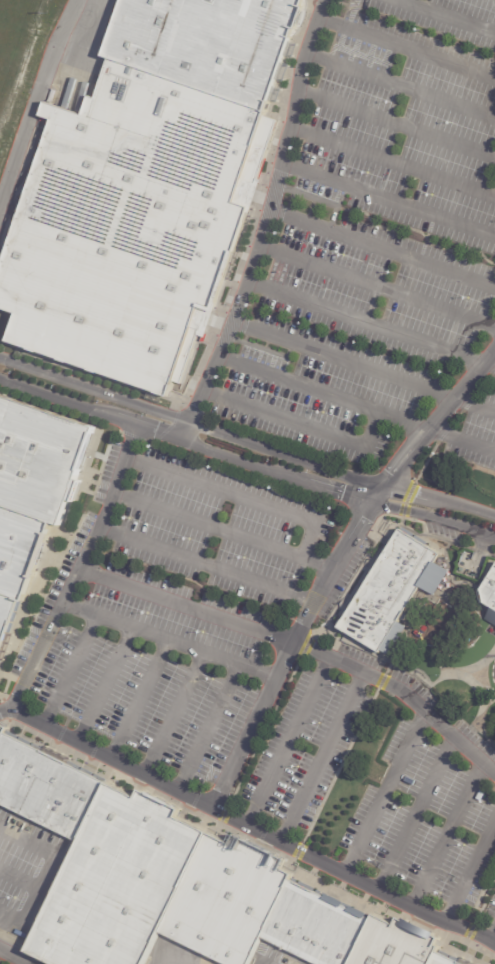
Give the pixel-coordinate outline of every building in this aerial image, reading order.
[(302,0),(120,0),(100,56),(108,59),(262,114),(302,0)] [(94,98),(87,96),(81,114),(44,101),(40,113),(52,117),(0,264),(0,306),(17,312),(6,341),(166,398),(171,381),(182,385),(276,119),(262,114),(108,59),(94,98)] [(90,429),(0,396),(0,645),(16,600),(23,601),(51,522),(57,525),(90,429)] [(336,627),(377,653),(438,555),(397,528),(336,627)] [(482,602),(494,611),(494,565),(478,591),(482,602)] [(264,940),(251,963),(221,963),(163,935),(148,963),(49,963),(27,953),(81,844),(0,804),(0,724),(10,728),(7,734),(44,752),(45,751),(71,764),(71,765),(110,784),(110,783),(141,799),(146,790),(155,795),(156,793),(179,804),(178,806),(186,810),(182,819),(236,846),(241,835),(291,860),(286,871),(296,876),(294,881),(376,922),(379,916),(401,927),(404,920),(409,922),(411,918),(442,934),(440,937),(445,940),(442,947),(444,949),(442,954),(463,963),(311,963),(264,940)]
